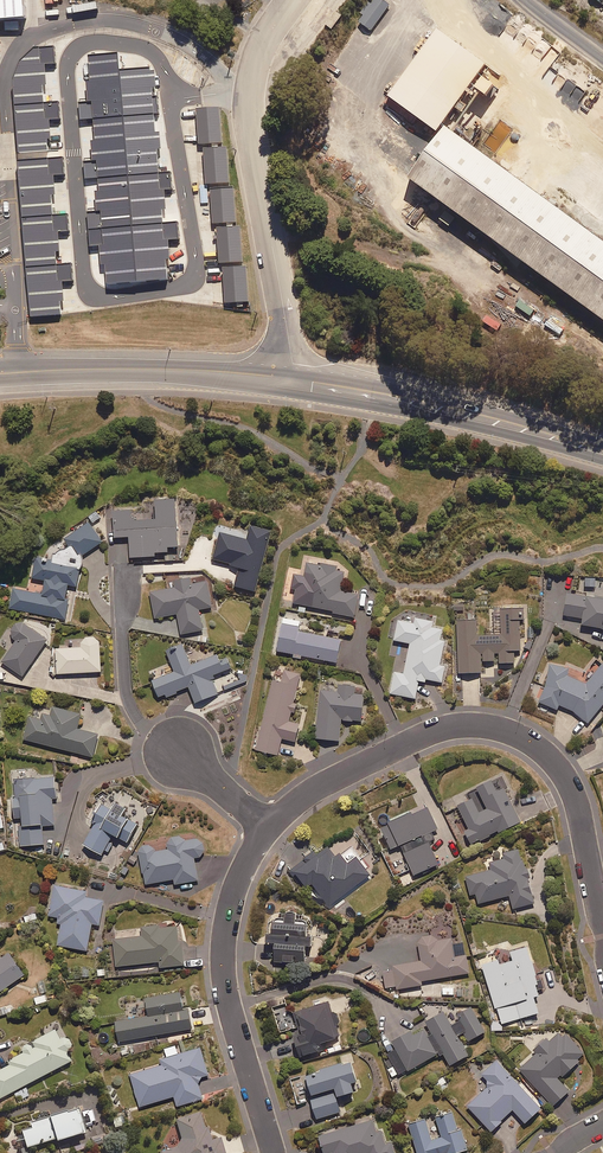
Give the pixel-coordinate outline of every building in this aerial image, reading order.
[(26,17),(24,0),(0,0),(0,19),(26,17)] [(358,21),(370,30),(389,5),(383,0),(373,0),(370,3),(368,1),(360,12),(363,15),(358,21)] [(469,83),(484,94),(492,83),(476,72),(482,64),(435,29),(387,95),(435,130),(469,83)] [(35,43),(19,57),(13,75),(15,102),(43,100),(42,82),(46,81),(44,61),(54,61),(53,42),(35,43)] [(118,70),(116,53),(89,56),(92,82),(87,83),(89,102),(79,103),(80,118),(94,117),(97,141),(91,141),(93,161),(83,162),(84,178),(97,177),(98,190),(94,191),(96,211),(85,211),(88,248),(96,247),(98,269),(101,269),(102,288),(170,283),(168,263),(173,263),(172,243),(182,242),(180,218),(164,219),(164,213),(168,212),(166,191),(174,191),(173,170),(159,171),(158,150),(161,148),(160,132),(153,133),(152,113),(159,112),(158,95),(151,95),(151,88),(155,87),(153,71),(150,72),(150,67),(118,70)] [(57,99),(43,100),(15,102),(19,156),(47,154),(46,137),(49,136),(48,118),(58,117),(57,99)] [(199,142),(222,141),(220,106),(198,107),(199,142)] [(444,125),(407,176),(602,322),(602,241),(444,125)] [(206,184),(229,183),(228,146),(205,147),(206,184)] [(62,153),(47,154),(19,156),(23,214),(52,212),(51,192),(53,192),(52,172),(63,171),(62,153)] [(213,224),(237,222),(234,186),(211,188),(213,224)] [(448,225),(454,215),(444,208),(437,217),(448,225)] [(66,211),(52,212),(23,214),(26,262),(58,260),(57,248),(60,248),(58,230),(67,229),(66,211)] [(218,262),(243,262),(242,226),(217,227),(218,262)] [(70,259),(58,260),(26,262),(30,318),(62,315),(61,298),(63,298),(62,278),(71,278),(70,259)] [(226,305),(248,304),(247,266),(225,267),(226,305)] [(177,544),(174,496),(153,497),(154,511),(143,512),(143,517),(131,518),(130,507),(109,508),(110,518),(113,518),(114,536),(128,535),(129,556),(154,554),(153,551),(167,550),(167,545),(177,544)] [(100,516),(95,509),(87,515),(92,523),(100,516)] [(80,555),(101,540),(88,520),(66,535),(80,555)] [(254,589),(270,528),(250,523),(246,538),(219,531),(212,558),(239,565),(234,584),(254,589)] [(76,585),(80,568),(34,559),(31,576),(44,579),(41,593),(13,588),(9,607),(65,618),(68,599),(65,598),(67,584),(76,585)] [(358,593),(340,589),(344,570),(336,569),(337,565),(319,561),(318,565),(306,563),(302,585),(296,584),(293,602),(333,610),(333,612),(354,616),(358,593)] [(191,583),(189,574),(174,576),(175,586),(150,590),(154,616),(177,612),(180,632),(202,629),(199,608),(211,606),(207,580),(191,583)] [(566,591),(563,613),(582,615),(581,621),(602,628),(602,596),(566,591)] [(453,611),(454,610),(454,616),(462,615),(462,610),(465,610),(464,602),(453,602),(453,611)] [(514,649),(520,649),(519,618),(524,618),(524,606),(515,606),(500,607),(500,633),(476,634),(476,618),(457,618),(457,671),(481,671),(481,653),(483,653),(483,660),(494,660),(494,652),(499,652),(499,662),(514,662),(514,649)] [(298,629),(299,620),(282,616),(276,649),(336,661),(340,637),(298,629)] [(430,625),(431,620),(415,617),(414,622),(398,619),(394,639),(409,642),(404,673),(394,671),(389,693),(415,697),(419,677),(442,681),(445,665),(440,664),(444,639),(440,639),(442,628),(430,625)] [(47,638),(25,624),(23,623),(22,622),(20,621),(19,621),(17,621),(16,622),(14,622),(13,623),(12,624),(11,625),(10,627),(10,628),(9,630),(9,631),(10,633),(10,634),(11,636),(12,637),(14,638),(15,639),(11,644),(0,659),(22,674),(47,638)] [(100,669),(99,645),(99,644),(99,643),(98,641),(98,640),(97,638),(95,637),(94,636),(93,635),(91,635),(89,635),(88,635),(86,635),(84,636),(83,637),(82,638),(81,639),(80,641),(80,642),(79,644),(80,646),(54,647),(56,671),(100,669)] [(190,663),(182,642),(165,649),(173,670),(152,679),(159,697),(188,685),(194,701),(217,692),(212,680),(216,678),(214,673),(230,667),(227,658),(219,661),(216,652),(190,663)] [(558,707),(558,705),(572,710),(587,722),(602,702),(602,662),(586,682),(567,674),(569,667),(550,662),(539,703),(558,707)] [(296,703),(294,702),(298,684),(301,672),(283,668),(280,679),(271,677),(255,748),(278,753),(282,738),(294,741),(299,722),(289,720),(291,712),(294,712),(296,703)] [(242,683),(238,672),(221,679),(225,689),(242,683)] [(353,692),(354,684),(337,682),(336,690),(319,689),(315,737),(339,739),(341,718),(361,720),(363,693),(353,692)] [(77,728),(81,712),(52,705),(49,713),(40,711),(38,717),(28,715),(22,738),(92,756),(98,733),(77,728)] [(12,795),(13,817),(17,816),(18,844),(43,843),(43,824),(54,824),(52,797),(55,797),(54,775),(12,777),(13,795),(12,795)] [(490,835),(489,834),(497,830),(498,832),(521,820),(520,818),(503,786),(496,789),(490,779),(476,786),(487,807),(478,811),(471,797),(457,804),(469,828),(464,831),(470,843),(479,839),(480,841),(490,835)] [(123,815),(127,808),(107,797),(92,823),(97,826),(86,845),(107,858),(117,843),(112,840),(115,835),(128,843),(139,825),(123,815)] [(431,830),(437,828),(426,804),(412,811),(411,808),(379,822),(390,847),(400,843),(413,873),(438,862),(428,840),(434,837),(431,830)] [(169,848),(153,851),(152,844),(137,847),(145,884),(173,878),(175,884),(198,879),(193,857),(198,856),(200,855),(201,853),(202,852),(203,850),(203,849),(203,847),(203,845),(203,844),(202,842),(201,840),(200,839),(199,838),(197,837),(196,836),(194,836),(184,838),(183,835),(167,838),(169,848)] [(350,880),(359,881),(370,873),(361,860),(362,859),(353,846),(342,854),(339,851),(334,854),(327,845),(316,853),(314,851),(289,870),(302,888),(311,881),(328,904),(339,897),(338,888),(350,880)] [(509,894),(513,907),(534,902),(528,878),(531,878),(527,866),(525,866),(520,847),(503,852),(504,857),(489,861),(491,868),(466,875),(470,892),(475,891),(478,902),(509,894)] [(104,898),(85,895),(86,890),(53,884),(47,915),(56,917),(55,923),(59,924),(56,944),(87,949),(91,923),(99,925),(104,898)] [(266,939),(273,939),(274,961),(304,959),(303,944),(311,944),(311,933),(306,933),(306,921),(295,922),(294,910),(283,911),(284,919),(270,920),(270,931),(266,931),(266,939)] [(178,942),(176,923),(141,927),(142,936),(113,939),(116,965),(159,960),(160,966),(184,964),(181,941),(178,942)] [(432,934),(417,936),(420,958),(392,963),(393,969),(382,970),(384,987),(396,985),(397,988),(422,984),(421,980),(469,972),(466,954),(454,956),(451,936),(433,939),(432,934)] [(499,962),(497,955),(480,960),(495,1007),(497,1007),(502,1022),(538,1011),(533,995),(538,994),(537,988),(545,985),(542,975),(537,977),(527,944),(509,949),(512,958),(499,962)] [(23,973),(8,951),(0,957),(0,989),(23,973)] [(106,976),(106,966),(96,967),(97,976),(106,976)] [(187,1007),(182,1008),(179,990),(144,996),(147,1014),(114,1019),(117,1040),(191,1028),(187,1007)] [(47,1001),(45,994),(33,997),(35,1004),(47,1001)] [(299,1028),(292,1030),(299,1054),(320,1048),(318,1041),(335,1036),(332,1025),(340,1023),(335,1006),(329,1008),(327,1001),(293,1010),(292,1010),(291,1010),(290,1010),(289,1009),(288,1008),(287,1008),(287,1007),(286,1006),(286,1005),(286,1004),(286,1003),(286,1002),(273,1006),(280,1031),(298,1025),(299,1028)] [(444,1053),(450,1064),(467,1054),(457,1035),(465,1031),(469,1038),(484,1030),(471,1005),(456,1013),(459,1019),(450,1023),(443,1010),(425,1019),(432,1033),(427,1036),(423,1028),(413,1034),(410,1029),(391,1040),(395,1047),(387,1052),(394,1063),(387,1067),(392,1076),(399,1072),(401,1077),(444,1053)] [(501,1029),(501,1021),(490,1021),(490,1029),(501,1029)] [(53,1029),(19,1047),(22,1053),(7,1061),(9,1064),(0,1069),(0,1097),(69,1060),(65,1051),(66,1050),(67,1050),(68,1049),(69,1047),(69,1046),(69,1045),(69,1044),(69,1042),(69,1041),(68,1040),(67,1039),(66,1038),(65,1037),(64,1037),(63,1036),(61,1036),(60,1037),(59,1037),(57,1038),(53,1029)] [(545,1036),(532,1048),(535,1051),(517,1068),(551,1105),(569,1088),(558,1076),(560,1074),(562,1076),(580,1060),(578,1057),(584,1051),(565,1031),(561,1034),(558,1030),(548,1039),(545,1036)] [(203,1097),(198,1083),(201,1076),(208,1074),(200,1046),(160,1059),(161,1064),(130,1074),(140,1106),(174,1095),(177,1105),(203,1097)] [(312,1098),(310,1099),(315,1118),(340,1110),(335,1094),(353,1089),(350,1081),(356,1079),(349,1059),(322,1067),(323,1068),(304,1074),(312,1098)] [(467,1105),(491,1131),(503,1120),(502,1119),(513,1108),(514,1110),(524,1121),(540,1106),(496,1059),(480,1073),(490,1084),(467,1105)] [(57,1138),(58,1139),(83,1132),(80,1121),(82,1121),(78,1108),(32,1121),(33,1125),(23,1128),(28,1146),(57,1138)] [(446,1152),(453,1152),(467,1149),(461,1127),(457,1128),(452,1110),(435,1115),(441,1136),(431,1139),(425,1117),(408,1122),(417,1152),(444,1152),(446,1152)] [(174,1119),(180,1138),(177,1146),(159,1152),(225,1152),(220,1137),(210,1139),(206,1126),(203,1127),(199,1111),(174,1119)] [(116,1130),(128,1125),(123,1115),(112,1120),(116,1130)] [(392,1142),(385,1143),(381,1129),(377,1130),(373,1117),(318,1133),(323,1152),(325,1152),(334,1151),(335,1152),(395,1152),(392,1142)]
